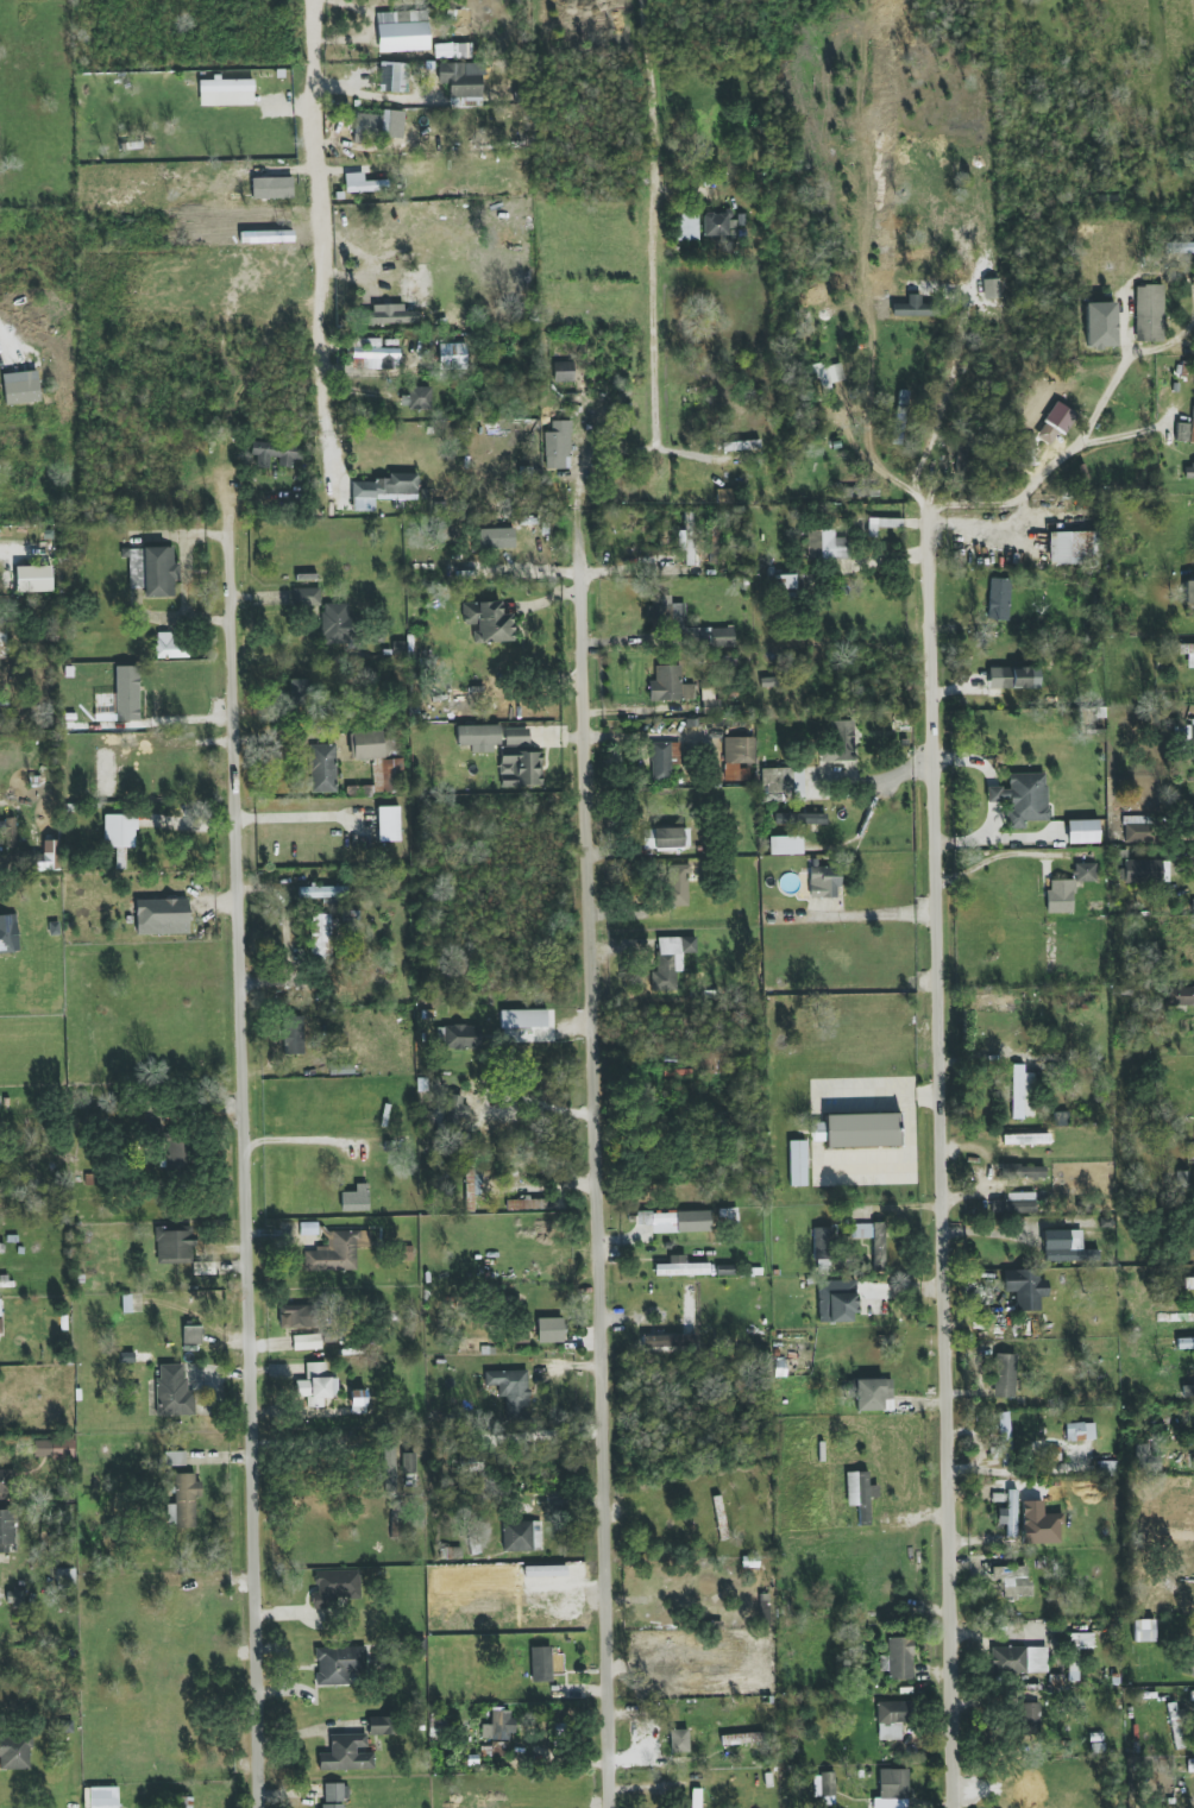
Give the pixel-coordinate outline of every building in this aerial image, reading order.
[(378,52),(430,50),(428,23),(377,25),(378,52)] [(471,57),(470,44),(435,45),(436,59),(471,57)] [(409,64),(380,63),(379,92),(408,93),(409,64)] [(483,97),(482,63),(439,64),(440,85),(449,84),(449,98),(483,97)] [(200,107),(254,106),(253,79),(212,80),(199,80),(200,107)] [(381,138),(394,138),(395,111),(383,110),(381,138)] [(379,138),(379,115),(356,114),(356,138),(379,138)] [(364,181),(364,173),(345,174),(345,193),(388,191),(388,180),(364,181)] [(292,177),(251,179),(252,199),(293,198),(292,177)] [(702,214),(703,238),(728,237),(727,228),(733,228),(732,213),(702,214)] [(697,241),(697,214),(675,214),(675,241),(697,241)] [(1193,254),(1193,243),(1177,243),(1177,253),(1193,254)] [(430,308),(429,267),(406,267),(407,308),(430,308)] [(1135,342),(1163,342),(1164,286),(1136,285),(1135,342)] [(929,304),(921,304),(921,295),(907,295),(907,304),(892,304),(893,317),(930,317),(929,304)] [(363,313),(363,325),(418,323),(417,311),(404,312),(403,304),(372,306),(372,313),(363,313)] [(381,339),(348,338),(348,348),(352,348),(352,369),(399,370),(400,349),(381,348),(381,339)] [(466,343),(438,344),(439,370),(467,369),(466,343)] [(808,368),(812,384),(814,384),(818,403),(834,399),(830,383),(845,380),(840,361),(808,368)] [(573,362),(553,362),(554,382),(574,382),(573,362)] [(37,379),(3,384),(6,406),(40,401),(37,379)] [(401,396),(400,408),(430,409),(431,388),(410,387),(409,396),(401,396)] [(892,444),(905,446),(911,392),(897,390),(892,444)] [(1065,434),(1077,415),(1055,402),(1044,422),(1065,434)] [(1193,442),(1193,406),(1191,406),(1191,424),(1176,424),(1176,442),(1193,442)] [(544,433),(545,470),(571,469),(571,421),(551,421),(551,433),(544,433)] [(723,451),(747,450),(746,442),(723,443),(723,451)] [(956,473),(969,473),(970,442),(957,442),(956,473)] [(256,468),(269,469),(269,458),(279,458),(278,467),(291,468),(292,460),(302,460),(302,445),(251,443),(251,456),(256,456),(256,468)] [(417,474),(389,474),(389,481),(353,481),(353,511),(374,511),(374,500),(417,501),(417,474)] [(868,537),(877,537),(878,528),(903,528),(903,519),(868,519),(868,537)] [(834,529),(807,530),(808,560),(848,559),(847,538),(834,538),(834,529)] [(677,531),(677,551),(685,551),(685,566),(692,566),(691,531),(677,531)] [(1097,532),(1048,533),(1049,565),(1092,564),(1091,542),(1097,542),(1097,532)] [(173,548),(128,549),(129,589),(144,588),(145,598),(175,598),(175,581),(180,581),(179,563),(174,563),(173,548)] [(15,567),(16,592),(52,592),(51,566),(15,567)] [(795,576),(770,575),(770,591),(795,591),(795,576)] [(1009,621),(1011,580),(990,579),(989,620),(1009,621)] [(1185,604),(1193,604),(1193,580),(1184,580),(1185,604)] [(320,589),(292,588),(292,606),(320,606),(320,589)] [(685,604),(671,604),(671,595),(659,596),(659,606),(651,606),(651,631),(685,631),(685,604)] [(462,625),(475,625),(475,643),(513,642),(512,615),(501,615),(501,602),(462,603),(462,625)] [(322,604),(324,645),(353,645),(353,618),(349,618),(348,604),(322,604)] [(735,629),(698,629),(698,647),(735,647),(735,629)] [(156,659),(189,658),(189,634),(155,635),(156,659)] [(1176,644),(1176,655),(1187,654),(1187,668),(1193,668),(1193,644),(1176,644)] [(649,701),(694,700),(694,685),(681,685),(681,666),(655,666),(655,681),(649,681),(649,701)] [(988,668),(988,690),(1039,689),(1039,667),(988,668)] [(820,762),(854,761),(853,721),(832,721),(832,747),(820,747),(820,762)] [(500,745),(500,726),(457,726),(457,746),(500,745)] [(504,729),(505,746),(529,746),(529,728),(504,729)] [(383,759),(383,743),(400,743),(400,732),(351,733),(352,759),(383,759)] [(755,737),(724,738),(725,782),(749,781),(749,766),(755,766),(755,737)] [(680,743),(650,743),(651,780),(671,780),(670,765),(680,764),(680,743)] [(337,793),(336,745),(310,746),(311,793),(337,793)] [(542,786),(541,753),(499,754),(500,788),(542,786)] [(404,795),(404,760),(372,760),(372,786),(346,786),(346,795),(404,795)] [(805,801),(804,768),(761,769),(762,802),(789,802),(789,801),(805,801)] [(1008,774),(1008,787),(987,788),(987,802),(1007,802),(1007,829),(1024,829),(1024,821),(1047,821),(1046,773),(1008,774)] [(377,842),(400,842),(399,807),(377,807),(377,842)] [(827,815),(776,813),(775,824),(826,826),(827,815)] [(104,847),(135,848),(136,815),(104,815),(104,847)] [(1124,842),(1154,842),(1153,816),(1124,817),(1124,842)] [(0,820),(0,837),(5,837),(5,848),(15,848),(15,820),(0,820)] [(1098,820),(1067,821),(1068,844),(1099,843),(1098,820)] [(643,829),(643,849),(689,848),(689,828),(643,829)] [(802,837),(769,838),(770,855),(802,854),(802,837)] [(61,870),(60,840),(42,841),(43,855),(28,855),(28,871),(61,870)] [(125,849),(116,848),(115,869),(125,869),(125,849)] [(1161,861),(1124,860),(1123,883),(1161,884),(1161,861)] [(1096,864),(1075,864),(1075,882),(1096,882),(1096,864)] [(689,906),(688,865),(666,865),(667,907),(689,906)] [(836,898),(836,887),(840,887),(841,868),(810,868),(810,898),(836,898)] [(1048,913),(1074,913),(1073,880),(1047,880),(1048,913)] [(299,888),(299,899),(323,899),(323,902),(347,901),(347,886),(299,888)] [(136,899),(135,935),(188,936),(189,900),(136,899)] [(359,911),(342,911),(343,931),(360,931),(359,911)] [(18,953),(17,915),(0,915),(0,954),(18,953)] [(332,915),(311,915),(310,958),(331,959),(332,915)] [(696,954),(696,938),(657,938),(657,972),(651,972),(651,991),(676,991),(676,972),(682,972),(682,954),(696,954)] [(1193,1006),(1193,987),(1176,987),(1175,1006),(1193,1006)] [(501,1011),(501,1042),(529,1041),(529,1034),(517,1034),(517,1028),(547,1027),(547,1010),(501,1011)] [(283,1055),(304,1055),(303,1016),(282,1017),(283,1055)] [(445,1050),(479,1049),(479,1026),(444,1026),(445,1050)] [(1012,1118),(1033,1118),(1033,1073),(1023,1073),(1023,1066),(1013,1065),(1012,1118)] [(459,1120),(468,1120),(469,1106),(462,1105),(463,1096),(449,1095),(447,1129),(459,1130),(459,1120)] [(825,1115),(825,1123),(816,1123),(817,1141),(826,1141),(826,1148),(900,1147),(899,1114),(825,1115)] [(165,1174),(185,1175),(187,1136),(167,1136),(165,1174)] [(806,1141),(789,1141),(790,1187),(806,1187),(806,1141)] [(482,1175),(474,1174),(474,1167),(465,1166),(464,1211),(475,1212),(475,1195),(482,1195),(482,1175)] [(1045,1178),(1045,1166),(1001,1166),(1001,1178),(1045,1178)] [(341,1212),(368,1211),(368,1184),(355,1184),(355,1192),(341,1192),(341,1212)] [(1035,1193),(1007,1193),(1007,1200),(990,1201),(990,1215),(1035,1214),(1035,1193)] [(636,1213),(637,1225),(651,1225),(651,1234),(710,1232),(710,1211),(636,1213)] [(885,1223),(850,1224),(851,1239),(872,1239),(873,1271),(886,1271),(885,1223)] [(157,1265),(194,1264),(193,1225),(155,1227),(157,1265)] [(829,1228),(814,1228),(814,1269),(830,1268),(829,1228)] [(1043,1262),(1098,1261),(1098,1250),(1082,1250),(1082,1230),(1043,1231),(1043,1262)] [(327,1232),(327,1247),(316,1247),(316,1251),(305,1251),(305,1272),(356,1271),(356,1248),(371,1248),(370,1231),(327,1232)] [(655,1276),(709,1275),(708,1264),(686,1264),(686,1256),(669,1256),(669,1264),(655,1265),(655,1276)] [(1049,1297),(1048,1281),(1039,1281),(1039,1270),(1004,1271),(1005,1292),(1015,1292),(1016,1311),(1039,1311),(1039,1297),(1049,1297)] [(696,1285),(684,1284),(683,1336),(695,1336),(696,1285)] [(856,1322),(855,1294),(818,1295),(818,1323),(856,1322)] [(280,1316),(288,1316),(288,1329),(310,1328),(308,1305),(279,1306),(280,1316)] [(1156,1313),(1156,1322),(1193,1322),(1193,1313),(1156,1313)] [(537,1319),(537,1343),(565,1343),(564,1318),(537,1319)] [(202,1327),(183,1327),(182,1344),(201,1345),(202,1327)] [(293,1336),(294,1350),(322,1349),(321,1335),(293,1336)] [(993,1398),(1014,1398),(1016,1355),(995,1354),(993,1398)] [(327,1363),(306,1363),(306,1380),(295,1381),(296,1397),(306,1396),(307,1408),(324,1407),(323,1398),(338,1398),(338,1378),(327,1378),(327,1363)] [(194,1416),(193,1391),(185,1391),(185,1365),(157,1365),(158,1417),(194,1416)] [(484,1372),(485,1386),(497,1386),(498,1398),(506,1397),(506,1412),(529,1411),(528,1370),(484,1372)] [(892,1379),(846,1381),(846,1399),(856,1399),(856,1412),(892,1411),(892,1379)] [(1189,1379),(1189,1388),(1180,1389),(1180,1396),(1193,1396),(1193,1379),(1189,1379)] [(365,1390),(350,1390),(351,1414),(366,1414),(365,1390)] [(998,1445),(990,1445),(990,1461),(1011,1460),(1009,1413),(997,1413),(998,1445)] [(1066,1442),(1095,1441),(1094,1423),(1065,1424),(1066,1442)] [(73,1458),(73,1438),(34,1439),(35,1459),(73,1458)] [(395,1444),(384,1444),(383,1491),(394,1491),(395,1444)] [(185,1452),(164,1452),(165,1466),(185,1466),(185,1452)] [(402,1474),(416,1474),(415,1453),(402,1454),(402,1474)] [(1119,1462),(1099,1462),(1099,1475),(1119,1476),(1119,1462)] [(15,1494),(14,1471),(0,1471),(0,1495),(15,1494)] [(859,1526),(871,1526),(870,1498),(878,1498),(878,1486),(868,1486),(868,1472),(846,1473),(847,1506),(858,1506),(859,1526)] [(195,1497),(202,1497),(201,1482),(195,1482),(195,1474),(174,1474),(175,1505),(166,1505),(167,1529),(196,1528),(195,1497)] [(1017,1488),(992,1488),(992,1502),(1007,1502),(1006,1509),(997,1509),(997,1524),(1006,1524),(1006,1537),(1016,1537),(1017,1488)] [(13,1553),(12,1510),(0,1510),(0,1553),(13,1553)] [(504,1553),(536,1552),(536,1545),(533,1545),(533,1526),(541,1526),(541,1522),(503,1522),(504,1553)] [(1000,1598),(1032,1597),(1031,1583),(1027,1583),(1027,1566),(992,1568),(992,1580),(999,1580),(1000,1598)] [(315,1572),(316,1593),(313,1593),(313,1609),(333,1608),(333,1599),(360,1599),(359,1571),(315,1572)] [(1154,1642),(1154,1620),(1133,1621),(1133,1642),(1154,1642)] [(1068,1634),(1069,1660),(1077,1660),(1077,1649),(1093,1649),(1093,1634),(1068,1634)] [(914,1680),(913,1638),(887,1638),(888,1680),(914,1680)] [(316,1648),(317,1686),(348,1685),(348,1674),(366,1673),(365,1647),(316,1648)] [(552,1647),(531,1648),(531,1683),(552,1682),(552,1647)] [(992,1647),(991,1673),(1047,1673),(1047,1648),(992,1647)] [(878,1702),(878,1740),(902,1740),(901,1721),(908,1721),(908,1702),(878,1702)] [(1040,1704),(1020,1703),(1019,1729),(1039,1729),(1040,1704)] [(1171,1750),(1183,1749),(1182,1723),(1188,1723),(1187,1709),(1176,1709),(1176,1703),(1170,1703),(1171,1750)] [(481,1724),(481,1740),(512,1741),(514,1711),(491,1710),(491,1725),(481,1724)] [(390,1717),(369,1717),(369,1735),(390,1735),(390,1717)] [(688,1753),(688,1730),(670,1730),(670,1753),(688,1753)] [(764,1733),(721,1735),(721,1745),(765,1744),(764,1733)] [(31,1770),(30,1734),(0,1735),(0,1757),(1,1770),(31,1770)] [(367,1734),(330,1735),(330,1753),(318,1754),(318,1770),(374,1770),(374,1753),(357,1753),(357,1748),(367,1748),(367,1734)] [(908,1769),(878,1770),(880,1807),(909,1807),(908,1769)] [(813,1774),(814,1799),(836,1798),(835,1773),(813,1774)] [(324,1802),(348,1802),(348,1785),(324,1784),(324,1802)] [(89,1788),(89,1807),(118,1807),(117,1787),(89,1788)] [(701,1803),(710,1804),(710,1791),(691,1791),(691,1807),(701,1807),(701,1803)]
